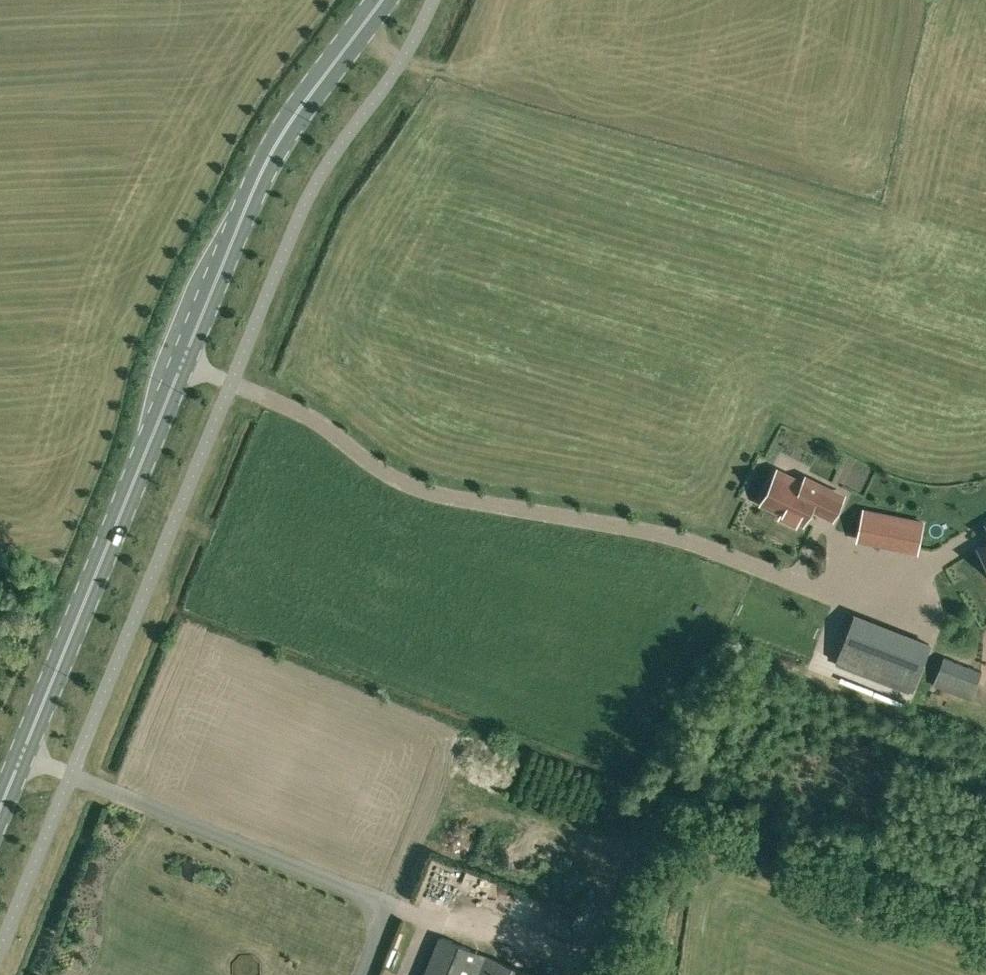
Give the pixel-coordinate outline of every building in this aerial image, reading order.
[(792,477),(788,487),(772,480),(762,502),(782,512),(780,516),(796,523),(798,519),(803,522),(810,506),(833,517),(843,495),(806,477),(803,482),(792,477)] [(902,544),(907,519),(879,513),(874,538),(902,544)] [(855,614),(837,659),(912,688),(929,643),(855,614)] [(971,698),(982,671),(944,656),(933,683),(971,698)] [(440,935),(424,974),(540,974),(440,935)]
